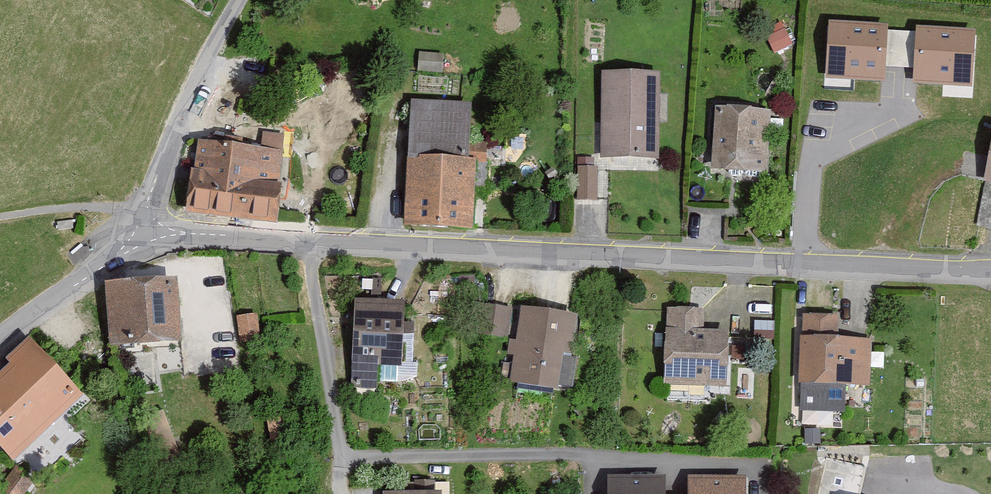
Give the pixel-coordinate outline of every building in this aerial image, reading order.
[(888,30),(828,27),(825,83),(885,86),(886,71),(888,35),(888,30)] [(977,36),(915,31),(915,37),(913,72),(911,88),(973,92),(977,36)] [(915,37),(888,35),(886,71),(913,72),(915,37)] [(661,71),(603,70),(602,153),(660,154),(661,71)] [(471,104),(412,101),(406,223),(474,227),(478,159),(468,158),(471,104)] [(772,109),(717,105),(712,165),(767,169),(772,109)] [(263,129),(261,146),(285,149),(288,133),(263,129)] [(261,146),(196,138),(187,207),(276,219),(285,149),(261,146)] [(983,189),(990,190),(990,147),(983,189)] [(599,165),(580,165),(580,198),(599,198),(599,165)] [(176,275),(104,281),(110,345),(182,339),(176,275)] [(403,297),(354,295),(351,386),(377,387),(377,360),(401,361),(403,297)] [(512,305),(482,303),(480,332),(510,335),(512,305)] [(578,314),(521,305),(510,377),(567,386),(578,314)] [(701,308),(669,307),(666,381),(725,383),(728,330),(700,329),(701,308)] [(841,314),(802,312),(799,381),(869,384),(872,340),(840,338),(841,314)] [(0,368),(0,440),(14,455),(78,400),(29,343),(0,368)] [(609,483),(609,493),(664,493),(664,484),(609,483)] [(744,483),(689,484),(689,493),(744,493),(744,483)]
